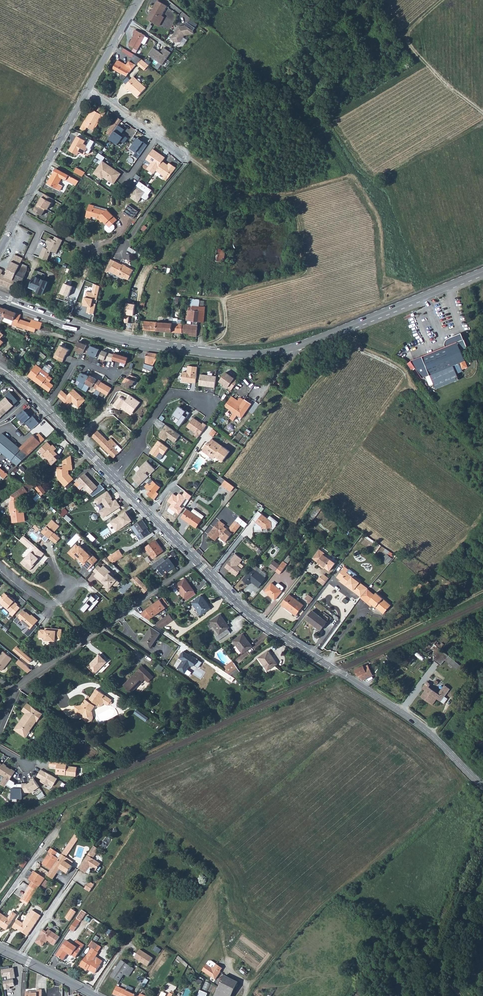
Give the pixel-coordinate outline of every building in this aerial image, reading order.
[(147,19),(156,25),(161,15),(167,6),(157,0),(147,19)] [(191,19),(189,22),(195,27),(198,24),(191,19)] [(195,27),(189,22),(187,21),(185,26),(179,26),(171,39),(177,43),(181,42),(185,36),(194,34),(193,31),(195,27)] [(145,35),(135,30),(133,33),(134,34),(128,45),(133,48),(131,52),(135,54),(141,43),(144,45),(148,38),(145,36),(145,35)] [(153,47),(148,55),(159,62),(155,68),(158,70),(171,52),(164,47),(161,52),(153,47)] [(117,60),(113,68),(121,73),(119,78),(123,80),(137,64),(141,59),(135,54),(131,52),(124,48),(122,51),(132,57),(126,65),(117,60)] [(141,59),(137,64),(141,67),(142,66),(145,70),(149,65),(141,59)] [(127,90),(129,89),(130,88),(134,92),(133,93),(138,97),(146,88),(134,76),(124,87),(127,90)] [(101,115),(97,112),(91,109),(89,113),(91,114),(87,122),(85,121),(81,129),(85,131),(87,127),(93,130),(101,115)] [(114,123),(110,128),(114,131),(118,125),(114,123)] [(125,129),(118,125),(114,131),(111,135),(108,139),(118,146),(120,142),(124,144),(128,138),(125,135),(123,137),(120,135),(125,129)] [(84,155),(85,153),(88,148),(88,147),(83,144),(85,141),(77,136),(69,151),(77,155),(79,151),(81,152),(80,153),(84,155)] [(147,145),(138,138),(131,148),(136,152),(134,155),(138,158),(147,145)] [(153,149),(146,160),(151,163),(147,169),(154,174),(156,171),(163,162),(166,158),(153,149)] [(100,165),(93,174),(102,180),(103,177),(114,184),(121,174),(102,161),(105,158),(98,153),(96,157),(100,160),(98,163),(100,165)] [(168,165),(163,162),(156,171),(164,176),(163,178),(167,181),(177,168),(169,163),(168,165)] [(64,173),(56,168),(47,184),(60,190),(62,186),(58,184),(62,178),(76,186),(79,181),(69,176),(68,175),(64,173)] [(76,168),(74,172),(82,177),(85,173),(76,168)] [(140,182),(129,197),(137,203),(144,193),(149,196),(153,190),(140,182)] [(55,199),(44,193),(33,211),(42,216),(46,210),(48,211),(55,199)] [(89,204),(85,217),(91,218),(91,216),(97,218),(97,219),(98,220),(100,219),(103,221),(107,225),(105,226),(105,229),(108,232),(111,232),(115,228),(115,226),(113,224),(117,220),(107,210),(105,211),(94,207),(94,206),(89,204)] [(138,212),(128,205),(123,212),(132,219),(138,212)] [(44,247),(39,257),(47,260),(51,251),(57,253),(63,240),(55,237),(53,240),(48,238),(46,243),(48,244),(46,249),(44,247)] [(216,250),(215,261),(224,262),(225,251),(216,250)] [(12,289),(15,281),(13,280),(21,263),(23,258),(15,254),(5,277),(2,275),(3,271),(2,269),(1,269),(0,268),(0,284),(12,289)] [(113,262),(108,272),(121,279),(122,277),(127,280),(132,270),(124,266),(123,267),(113,262)] [(21,263),(13,280),(15,281),(21,284),(28,270),(27,266),(21,263)] [(35,276),(30,287),(35,290),(35,291),(42,294),(47,282),(35,276)] [(63,283),(59,294),(68,297),(72,287),(63,283)] [(86,313),(93,314),(95,304),(92,303),(92,300),(96,300),(100,286),(93,284),(91,292),(86,292),(85,298),(84,298),(82,306),(87,307),(86,313)] [(182,324),(182,333),(191,333),(191,335),(196,336),(198,322),(199,306),(200,300),(189,299),(188,310),(186,310),(185,320),(188,321),(187,324),(182,324)] [(132,316),(134,305),(125,303),(123,323),(127,324),(129,316),(132,316)] [(21,315),(6,309),(2,321),(12,324),(12,325),(34,332),(36,329),(39,330),(42,323),(31,319),(30,323),(19,319),(21,315)] [(143,321),(143,330),(172,332),(173,318),(173,317),(169,317),(169,323),(143,321)] [(173,318),(172,332),(182,333),(182,324),(183,320),(178,320),(178,318),(173,318)] [(446,347),(411,361),(423,379),(430,376),(436,389),(459,380),(459,379),(456,374),(462,371),(462,370),(467,368),(461,350),(467,347),(461,333),(449,338),(447,340),(445,342),(445,344),(446,347)] [(30,339),(14,363),(16,365),(33,340),(30,339)] [(86,345),(78,342),(74,350),(83,354),(83,353),(86,354),(89,349),(86,347),(86,345)] [(60,346),(54,358),(62,362),(68,350),(60,346)] [(90,346),(89,349),(86,354),(95,358),(95,356),(99,358),(101,353),(98,351),(98,349),(90,346)] [(102,351),(101,353),(99,358),(98,359),(103,361),(104,359),(112,361),(112,360),(114,355),(107,353),(102,351)] [(159,354),(146,352),(144,362),(145,364),(153,365),(159,354)] [(114,353),(114,355),(112,360),(126,364),(128,358),(114,353)] [(27,376),(49,392),(54,385),(49,382),(52,378),(48,375),(49,374),(36,365),(27,376)] [(197,366),(187,365),(187,372),(183,371),(181,381),(195,383),(197,366)] [(238,381),(225,372),(219,381),(225,385),(224,386),(231,391),(238,381)] [(85,375),(81,373),(77,380),(80,382),(77,387),(81,389),(89,377),(85,375)] [(216,376),(200,374),(199,385),(214,387),(216,376)] [(137,378),(129,375),(128,379),(126,378),(123,382),(121,386),(129,389),(130,385),(132,386),(135,382),(137,378)] [(89,377),(81,389),(86,392),(89,386),(92,388),(92,387),(96,390),(100,382),(101,381),(97,379),(96,380),(89,376),(89,377)] [(111,388),(100,382),(96,390),(92,396),(96,399),(100,392),(107,396),(111,388)] [(63,390),(59,395),(68,405),(70,404),(72,401),(79,408),(86,401),(75,389),(69,396),(63,390)] [(10,391),(5,395),(6,396),(14,404),(19,400),(10,391)] [(14,404),(6,396),(0,403),(0,402),(0,418),(14,404)] [(239,397),(237,400),(231,396),(224,406),(229,409),(225,415),(228,418),(233,412),(241,418),(251,404),(244,399),(243,400),(239,397)] [(119,397),(113,405),(119,410),(125,402),(119,397)] [(185,410),(179,406),(172,414),(179,419),(176,423),(180,425),(189,412),(186,410),(185,410)] [(23,410),(16,416),(23,424),(24,422),(31,430),(38,423),(32,416),(30,417),(23,410)] [(202,424),(193,417),(187,426),(195,432),(194,435),(198,437),(207,425),(203,422),(202,424)] [(164,423),(162,427),(163,428),(159,434),(159,437),(165,441),(167,437),(175,442),(180,435),(164,423)] [(91,436),(113,457),(121,450),(111,439),(108,441),(97,431),(91,436)] [(0,435),(0,451),(11,460),(17,466),(28,455),(20,448),(2,433),(0,435)] [(38,433),(34,437),(40,443),(44,440),(38,433)] [(33,435),(20,448),(28,455),(35,449),(40,443),(34,437),(33,435)] [(207,443),(201,450),(213,458),(215,456),(222,461),(230,451),(211,439),(208,444),(207,443)] [(168,447),(158,440),(149,452),(156,457),(160,452),(163,454),(168,447)] [(60,458),(54,451),(56,449),(53,445),(51,446),(47,442),(39,450),(50,461),(49,461),(52,465),(60,458)] [(71,455),(57,465),(57,469),(63,468),(63,465),(71,464),(71,455)] [(133,478),(139,485),(155,470),(147,461),(139,469),(140,470),(136,473),(137,474),(133,478)] [(63,468),(57,469),(58,478),(65,487),(70,482),(73,480),(69,475),(67,476),(67,475),(68,474),(68,470),(72,470),(71,464),(63,465),(63,468)] [(84,474),(74,484),(80,489),(83,486),(93,497),(104,488),(100,484),(98,488),(84,474)] [(230,484),(220,476),(217,480),(222,484),(221,485),(227,489),(230,484)] [(12,478),(10,480),(17,486),(19,484),(12,478)] [(150,479),(144,486),(154,494),(159,487),(150,479)] [(20,500),(19,500),(23,497),(25,497),(29,494),(28,492),(32,489),(27,484),(11,496),(11,501),(10,502),(10,505),(9,505),(10,513),(11,513),(13,513),(13,516),(12,517),(12,523),(25,521),(24,512),(20,513),(19,509),(21,508),(20,500)] [(40,485),(35,488),(41,495),(46,492),(40,485)] [(103,519),(121,507),(116,500),(114,501),(110,497),(111,497),(107,491),(95,500),(98,505),(102,503),(105,507),(99,511),(103,519)] [(203,516),(193,509),(191,512),(187,509),(181,518),(195,528),(203,516)] [(258,511),(252,519),(256,522),(256,525),(254,525),(255,532),(263,531),(262,528),(271,527),(273,529),(276,525),(278,522),(270,516),(268,518),(258,511)] [(132,521),(126,512),(110,522),(117,532),(132,521)] [(52,519),(41,531),(45,534),(42,538),(45,540),(46,539),(47,539),(49,537),(52,540),(55,543),(60,537),(53,532),(59,525),(52,519)] [(142,519),(134,525),(139,533),(136,536),(139,541),(149,533),(146,529),(148,528),(142,519)] [(224,525),(219,520),(208,534),(215,540),(219,535),(222,537),(220,538),(225,542),(232,533),(233,534),(241,525),(235,520),(227,530),(223,526),(224,525)] [(89,534),(84,538),(90,543),(93,541),(95,539),(89,534)] [(97,538),(98,538),(101,542),(103,544),(106,542),(100,535),(97,538)] [(155,540),(145,547),(153,558),(163,550),(155,540)] [(43,552),(35,545),(30,550),(30,551),(28,554),(27,554),(20,562),(29,569),(33,565),(32,564),(34,562),(38,557),(39,558),(43,552)] [(73,546),(69,549),(72,552),(70,555),(74,559),(75,557),(76,556),(80,559),(79,560),(82,564),(87,569),(97,559),(87,550),(86,551),(79,545),(76,548),(73,546)] [(327,555),(318,548),(312,557),(320,563),(319,565),(324,568),(324,567),(327,568),(331,562),(329,561),(330,559),(326,556),(327,555)] [(118,550),(108,557),(112,563),(123,556),(118,550)] [(235,553),(225,567),(231,572),(231,571),(232,572),(233,573),(236,576),(242,569),(238,565),(242,559),(235,553)] [(387,554),(382,560),(387,563),(391,558),(387,554)] [(110,561),(104,556),(101,560),(107,565),(110,561)] [(163,556),(151,565),(154,569),(157,567),(163,574),(174,566),(168,559),(165,561),(163,556)] [(279,565),(274,561),(270,566),(275,570),(279,565)] [(283,561),(275,571),(279,574),(287,564),(286,564),(283,561)] [(92,570),(95,573),(100,567),(97,564),(92,570)] [(95,573),(93,575),(97,578),(98,578),(104,584),(102,586),(107,591),(110,588),(109,587),(112,584),(114,585),(116,585),(119,582),(112,576),(108,572),(109,571),(102,565),(100,567),(95,573)] [(263,576),(255,570),(257,567),(254,565),(243,580),(248,584),(251,581),(258,587),(265,578),(263,576)] [(257,567),(255,570),(263,576),(266,573),(257,567)] [(344,567),(336,577),(340,580),(340,581),(346,585),(347,584),(349,586),(348,587),(353,590),(359,594),(364,585),(359,582),(360,581),(353,576),(352,576),(346,572),(348,570),(344,567)] [(129,580),(131,581),(144,594),(148,589),(134,576),(129,580)] [(326,581),(320,576),(317,580),(323,585),(326,581)] [(185,578),(175,585),(184,597),(194,590),(185,578)] [(271,582),(264,591),(275,599),(281,591),(281,590),(283,588),(283,587),(278,583),(277,583),(275,586),(271,582)] [(364,585),(359,594),(361,596),(365,592),(366,591),(368,588),(364,585)] [(366,591),(372,597),(375,594),(368,588),(366,591)] [(3,591),(0,595),(0,596),(0,602),(3,604),(3,605),(9,610),(8,612),(11,615),(19,606),(16,604),(17,603),(13,600),(14,599),(10,596),(10,597),(7,595),(3,591)] [(360,597),(370,607),(372,605),(375,607),(376,606),(384,613),(391,605),(376,592),(375,594),(372,597),(366,591),(365,592),(361,596),(360,597)] [(83,603),(79,607),(83,611),(86,608),(89,610),(98,600),(96,599),(98,597),(95,594),(93,596),(91,594),(88,598),(86,599),(88,600),(89,601),(87,604),(85,603),(84,602),(83,603)] [(289,594),(281,604),(295,615),(303,605),(289,594)] [(201,596),(192,603),(201,615),(210,608),(201,596)] [(163,597),(153,604),(159,613),(169,605),(163,597)] [(159,613),(153,604),(147,609),(147,610),(145,611),(143,611),(141,614),(149,620),(152,616),(153,617),(159,613)] [(30,614),(25,610),(25,611),(22,608),(13,619),(17,622),(20,619),(28,626),(23,631),(28,635),(37,625),(34,622),(37,619),(34,616),(33,617),(30,614)] [(311,610),(305,619),(321,630),(327,622),(311,610)] [(156,623),(155,624),(162,628),(173,620),(169,614),(158,621),(156,623)] [(220,615),(210,622),(222,638),(230,632),(227,628),(229,627),(220,615)] [(151,627),(141,642),(150,647),(159,633),(151,627)] [(61,638),(61,628),(50,628),(50,630),(48,630),(48,628),(45,628),(45,630),(40,630),(39,631),(38,638),(44,638),(44,640),(54,640),(56,639),(56,638),(61,638)] [(242,634),(233,640),(242,653),(251,646),(242,634)] [(441,649),(433,659),(440,665),(448,654),(441,649)] [(237,663),(251,653),(248,650),(234,659),(237,663)] [(0,655),(0,669),(2,670),(11,658),(3,651),(0,655)] [(187,653),(183,651),(179,658),(182,660),(177,668),(185,673),(190,665),(191,666),(193,666),(198,659),(193,656),(192,656),(187,653)] [(268,651),(258,657),(267,670),(277,663),(268,651)] [(24,657),(21,661),(23,663),(31,669),(37,664),(39,666),(42,663),(41,662),(31,653),(27,658),(24,657)] [(99,654),(88,666),(95,673),(107,661),(99,654)] [(218,666),(223,670),(233,663),(232,660),(224,665),(218,666)] [(23,663),(21,666),(28,672),(30,671),(31,669),(23,663)] [(233,663),(223,670),(224,670),(229,674),(237,668),(233,663)] [(131,679),(130,678),(124,685),(131,692),(145,678),(148,681),(153,676),(142,665),(137,670),(137,671),(134,674),(135,675),(131,679)] [(354,670),(357,676),(359,675),(360,678),(362,680),(372,675),(372,674),(368,665),(364,667),(363,666),(354,670)] [(237,668),(229,674),(234,677),(235,678),(241,674),(237,668)] [(425,689),(421,695),(432,703),(436,698),(444,703),(447,698),(444,696),(450,688),(444,684),(438,693),(428,686),(430,684),(427,681),(422,687),(425,689)] [(91,711),(92,709),(95,706),(96,706),(98,707),(101,706),(103,703),(107,705),(109,704),(110,704),(111,703),(111,702),(111,701),(110,701),(111,700),(104,695),(104,694),(96,689),(88,700),(85,699),(81,705),(74,706),(76,714),(79,713),(80,718),(83,717),(83,719),(85,720),(86,720),(87,721),(89,720),(90,719),(92,718),(92,717),(92,715),(91,711)] [(42,713),(27,703),(21,710),(25,713),(19,720),(20,721),(19,723),(18,722),(13,729),(25,737),(29,731),(36,721),(42,713)] [(67,762),(49,760),(49,766),(56,767),(55,774),(75,776),(76,767),(66,766),(67,762)] [(2,765),(0,766),(0,775),(0,774),(4,777),(0,783),(0,784),(4,787),(14,771),(11,769),(10,769),(7,767),(6,768),(5,767),(6,766),(3,763),(2,765)] [(57,778),(40,769),(36,776),(41,779),(39,781),(47,785),(48,784),(52,786),(57,778)] [(30,782),(25,785),(30,792),(39,787),(33,778),(29,780),(30,782)] [(21,784),(16,784),(16,788),(11,788),(11,798),(21,798),(21,784)] [(79,838),(74,835),(61,854),(66,858),(79,838)] [(95,847),(79,869),(86,873),(91,867),(97,871),(102,864),(94,859),(99,850),(95,847)] [(42,864),(51,870),(51,869),(54,865),(58,859),(54,857),(57,853),(51,849),(48,853),(51,855),(50,857),(48,856),(42,864)] [(58,859),(54,865),(51,869),(57,873),(60,869),(68,874),(73,867),(71,865),(74,862),(66,858),(61,854),(58,859)] [(53,879),(57,873),(51,869),(51,870),(47,875),(53,879)] [(34,884),(23,900),(28,903),(45,879),(34,871),(33,873),(29,870),(25,877),(34,884)] [(95,885),(90,881),(85,888),(90,892),(95,885)] [(77,911),(72,908),(66,917),(71,920),(77,911)] [(17,928),(28,935),(41,915),(33,909),(24,922),(18,919),(12,927),(16,929),(17,928)] [(6,930),(16,914),(12,912),(8,918),(0,913),(0,926),(6,930)] [(70,929),(73,932),(80,922),(76,919),(70,929)] [(47,932),(44,929),(36,941),(43,946),(47,939),(55,944),(60,936),(49,929),(47,932)] [(66,941),(56,956),(63,960),(68,953),(75,958),(84,945),(76,940),(73,945),(66,941)] [(91,949),(97,953),(100,949),(91,942),(88,946),(91,949)] [(86,956),(80,965),(87,970),(88,968),(90,969),(91,971),(94,974),(100,966),(99,965),(101,962),(101,961),(95,957),(97,953),(91,949),(86,956)] [(153,958),(140,950),(135,959),(148,967),(153,958)] [(121,960),(111,976),(119,982),(124,974),(129,966),(121,960)] [(212,960),(209,960),(203,970),(216,979),(221,971),(221,970),(223,967),(217,963),(216,963),(212,960)] [(129,966),(124,974),(129,977),(133,970),(129,966)] [(14,968),(2,970),(3,977),(8,977),(8,979),(15,978),(14,968)] [(214,995),(232,995),(238,983),(224,976),(214,995)] [(13,980),(4,981),(5,990),(15,988),(13,980)] [(117,995),(135,995),(131,993),(133,989),(127,986),(125,990),(116,986),(113,994),(117,995)]
